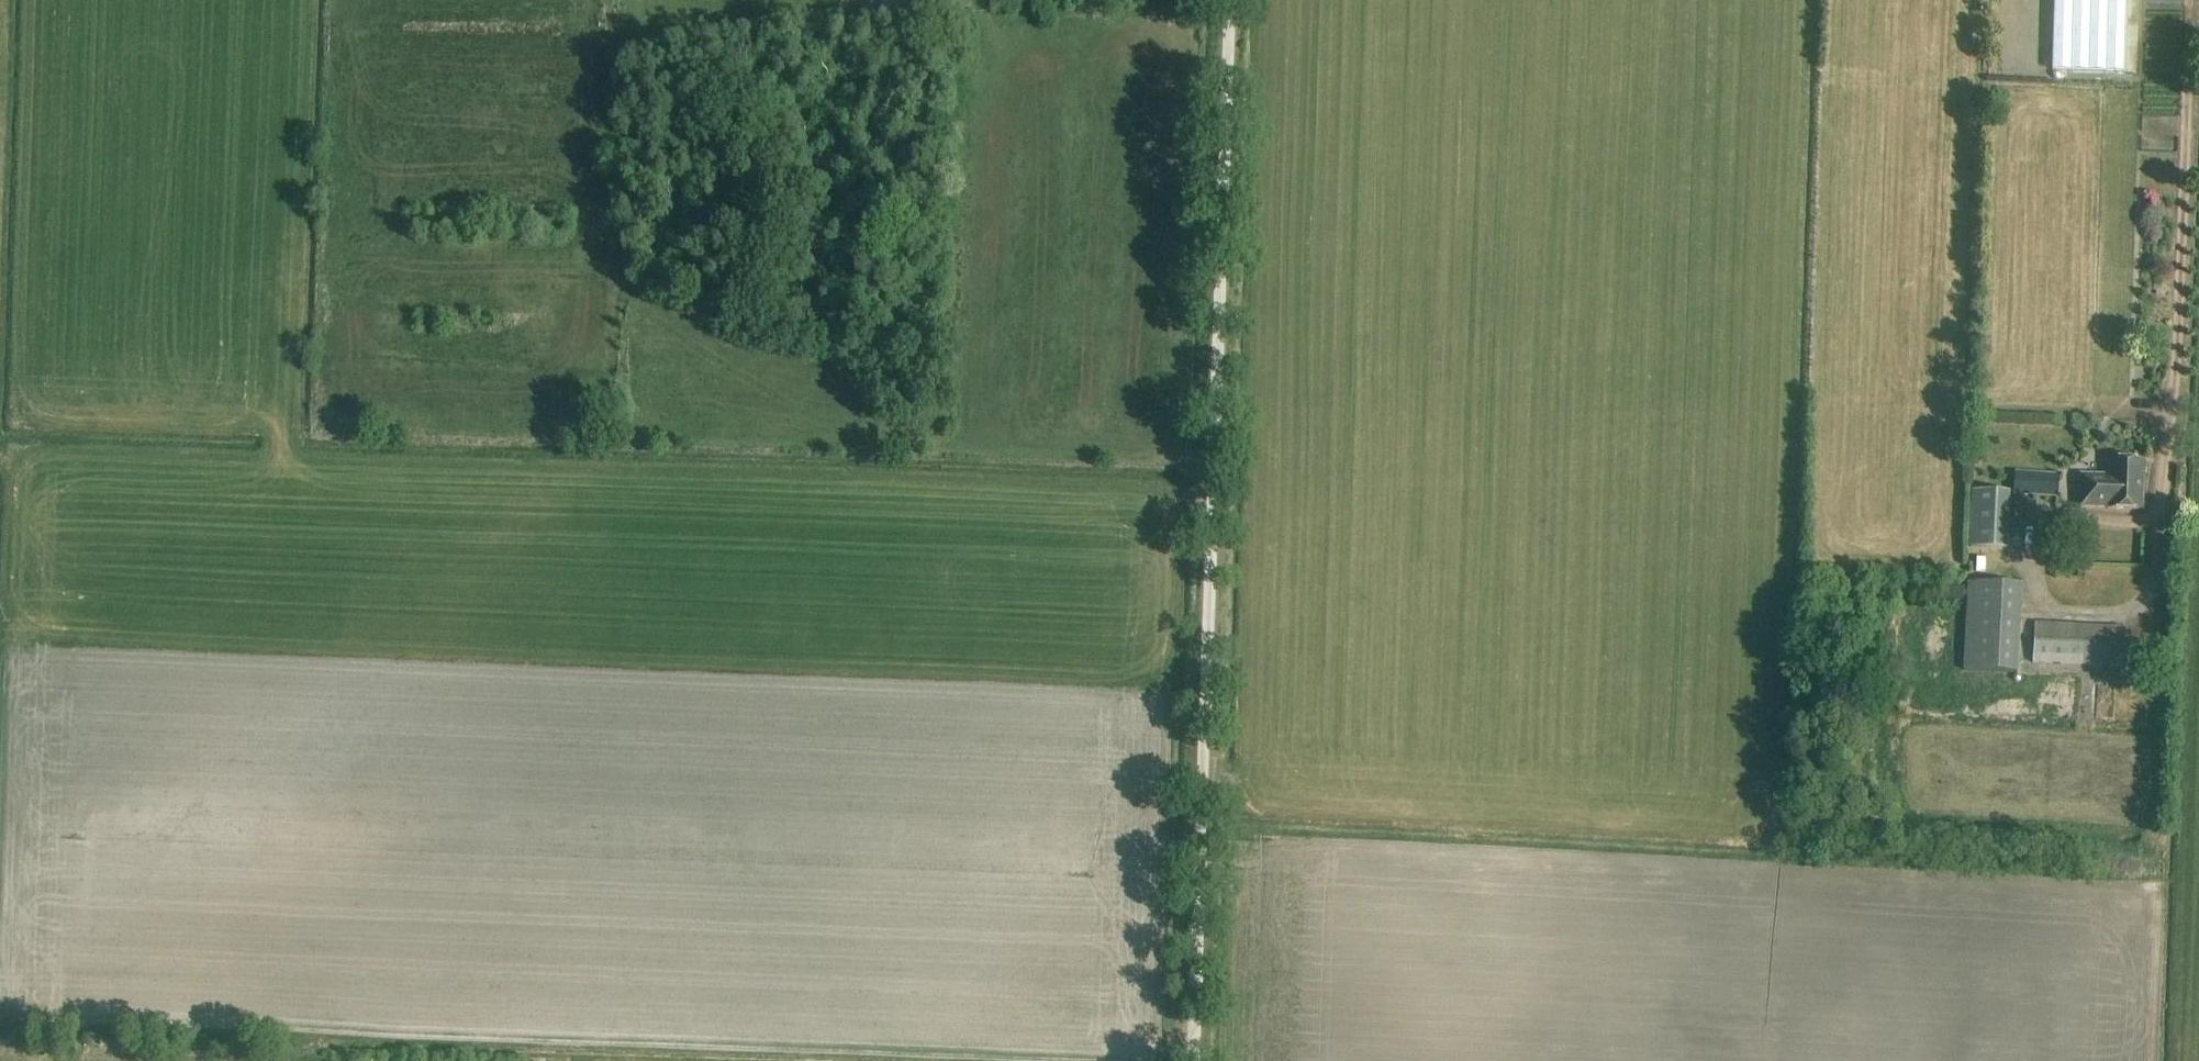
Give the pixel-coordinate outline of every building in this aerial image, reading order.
[(2126,0),(2054,0),(2052,71),(2124,73),(2126,0)] [(2144,466),(2109,465),(2109,481),(2082,480),(2081,511),(2108,512),(2108,513),(2143,514),(2144,466)] [(2057,499),(2059,474),(2013,472),(2012,497),(2057,499)] [(1969,549),(2007,551),(2010,495),(1973,493),(1969,549)] [(2019,676),(2022,590),(1969,587),(1966,674),(2019,676)] [(2122,628),(2034,623),(2032,664),(2120,668),(2122,628)]
